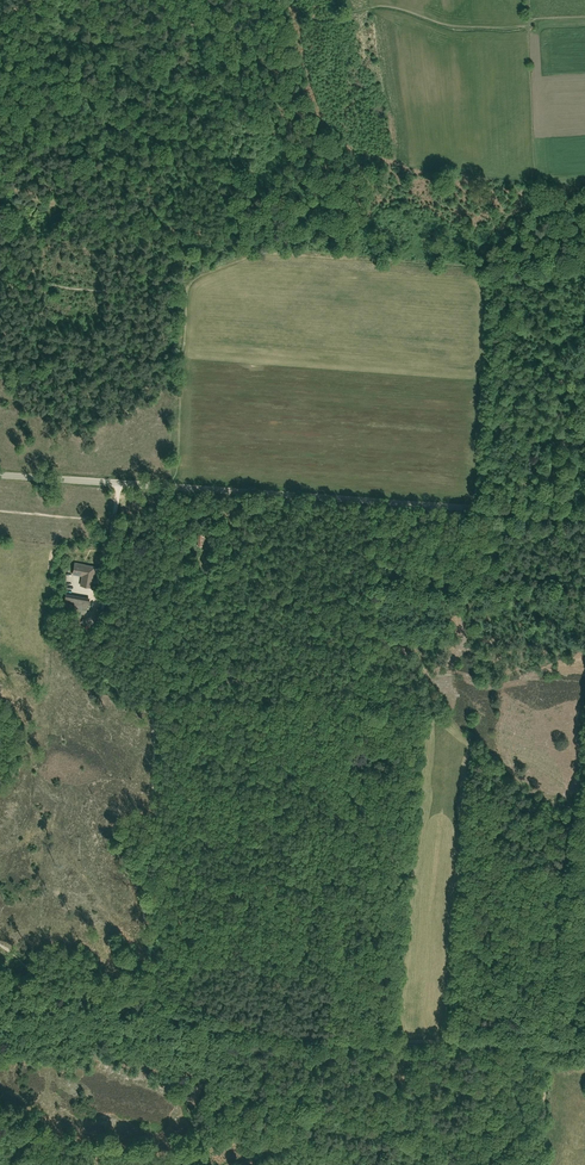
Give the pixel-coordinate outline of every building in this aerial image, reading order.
[(75,563),(73,574),(82,575),(81,585),(92,587),(95,566),(75,563)] [(66,595),(64,603),(88,607),(89,600),(66,595)]
